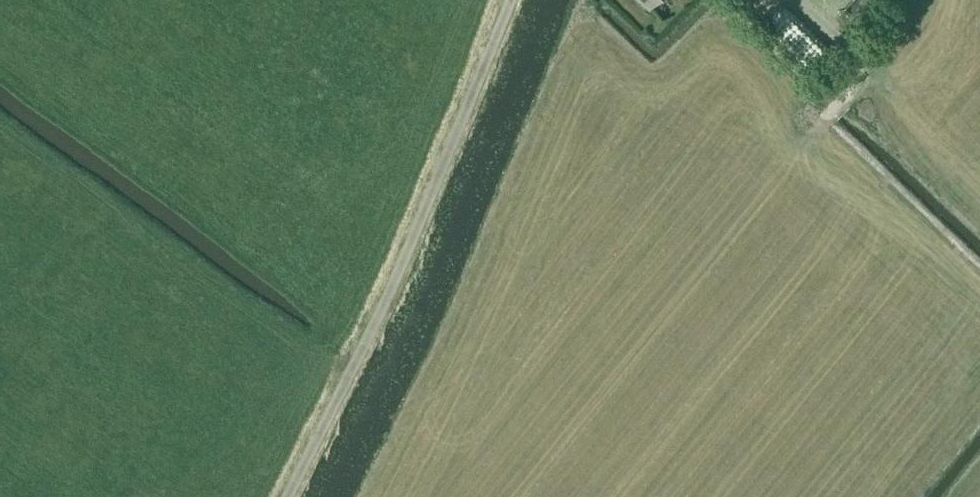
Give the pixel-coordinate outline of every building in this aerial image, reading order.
[(780,14),(777,31),(791,34),(789,47),(807,51),(813,20),(780,14)]
